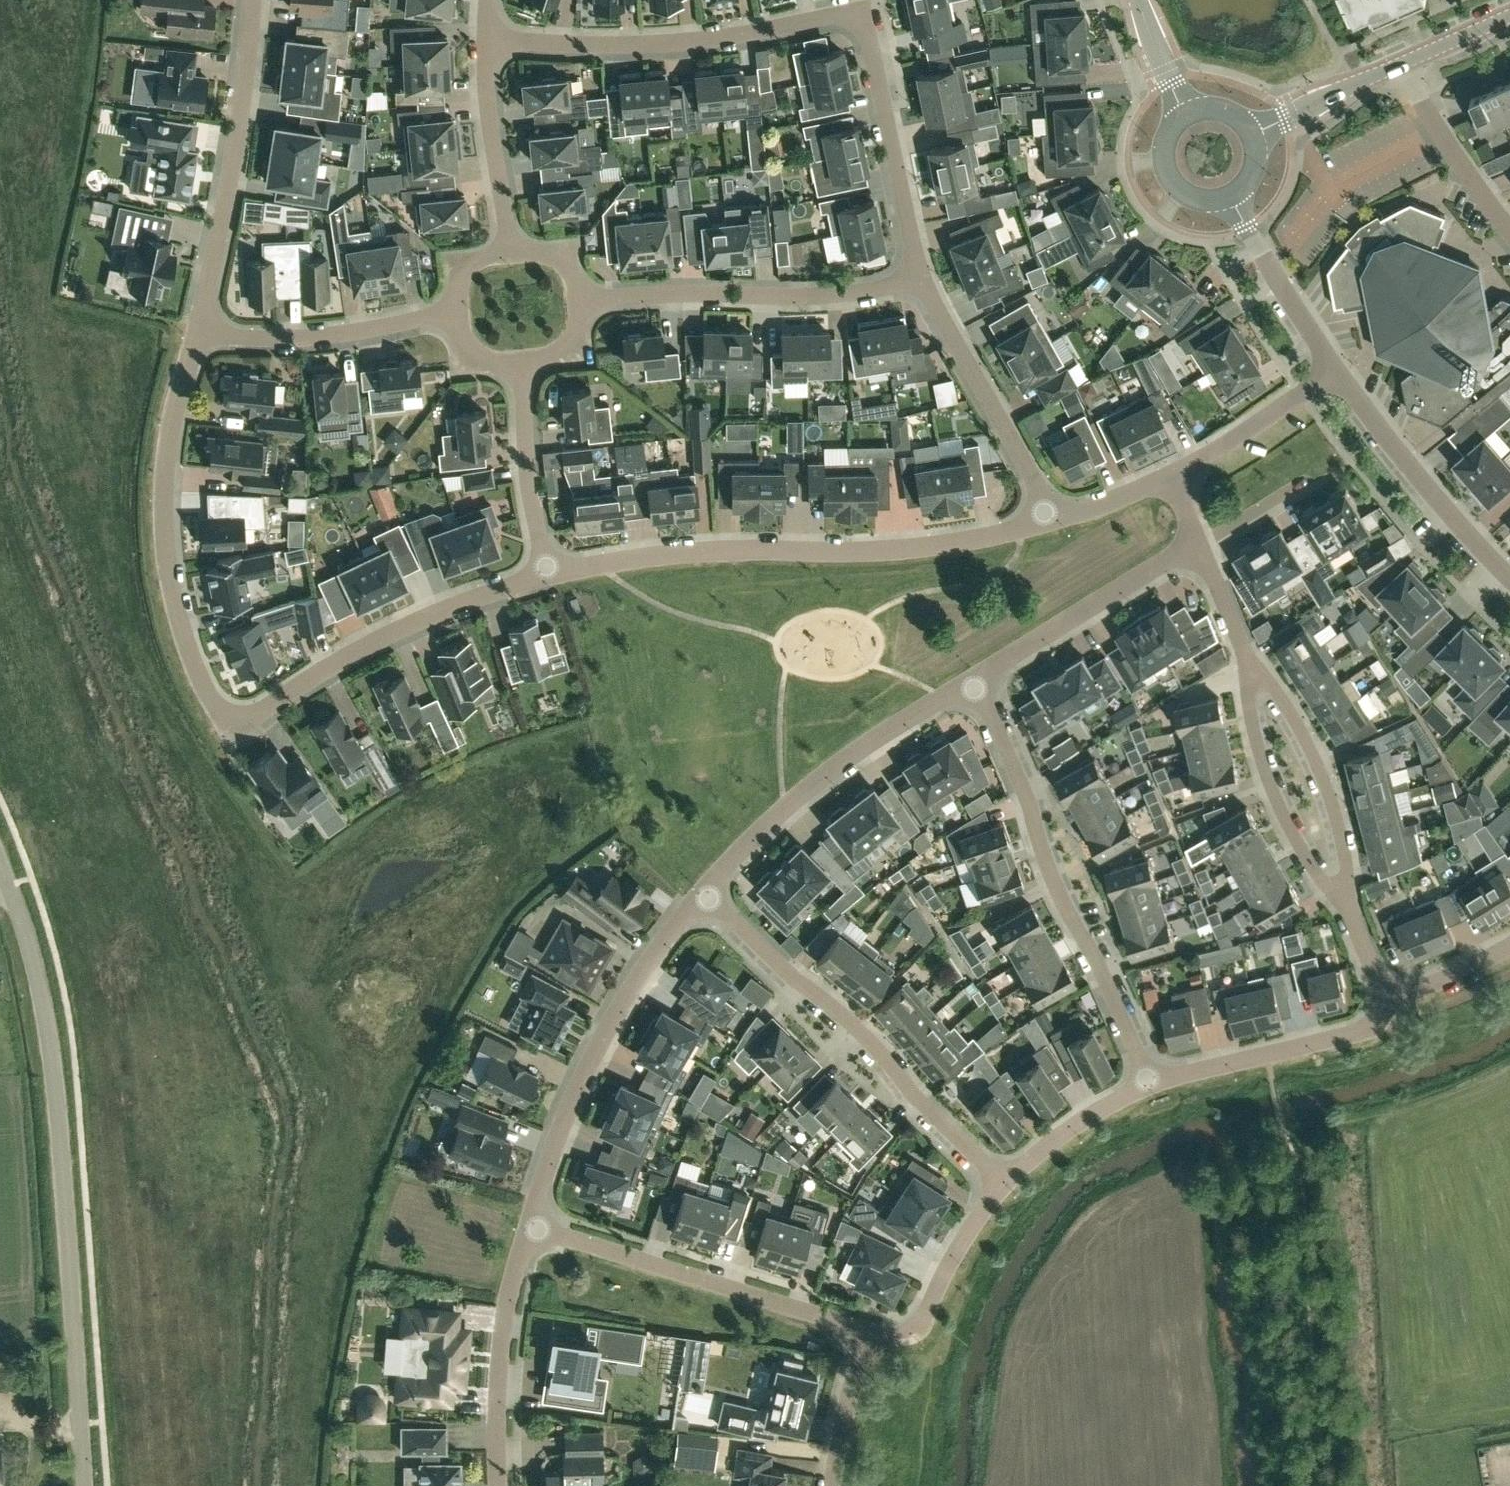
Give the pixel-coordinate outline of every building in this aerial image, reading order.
[(214,5),(184,2),(184,0),(142,0),(142,9),(169,12),(167,30),(211,34),(214,5)] [(346,28),(349,0),(289,0),(290,2),(290,6),(325,9),(324,14),(323,25),(346,28)] [(401,10),(417,11),(417,13),(430,14),(430,12),(450,14),(450,12),(454,13),(455,0),(454,0),(402,0),(401,10)] [(905,10),(910,8),(950,0),(902,0),(905,10)] [(926,46),(965,37),(962,20),(954,22),(950,0),(910,8),(905,10),(909,33),(923,30),(926,46)] [(1047,41),(1085,38),(1084,34),(1086,34),(1088,31),(1089,27),(1088,23),(1087,19),(1084,16),(1083,16),(1083,11),(1061,13),(1060,0),(1047,0),(1029,1),(1031,27),(1046,26),(1047,41)] [(1348,6),(1353,17),(1356,16),(1356,17),(1372,10),(1376,19),(1419,0),(1343,0),(1346,7),(1348,6)] [(400,48),(400,64),(454,62),(453,48),(449,48),(448,36),(417,37),(416,24),(391,25),(392,49),(400,48)] [(349,28),(346,28),(323,25),(317,25),(315,40),(287,37),(286,44),(284,44),(281,46),(280,56),(282,59),(285,59),(284,66),(335,72),(337,55),(346,56),(349,28)] [(371,44),(369,27),(359,28),(360,45),(371,44)] [(1085,42),(1085,38),(1047,41),(1048,57),(1034,58),(1036,84),(1066,82),(1065,67),(1087,65),(1086,61),(1088,61),(1090,57),(1091,53),(1090,49),(1089,45),(1087,42),(1085,42)] [(133,55),(161,58),(163,47),(135,44),(133,55)] [(968,89),(968,88),(963,67),(989,61),(986,46),(954,53),(957,67),(918,75),(923,98),(968,89)] [(153,94),(157,97),(156,102),(202,108),(206,77),(192,75),(195,52),(168,48),(165,72),(160,71),(159,76),(155,78),(153,94)] [(812,80),(847,73),(842,50),(809,57),(807,48),(793,51),(800,83),(812,81),(812,80)] [(454,75),(454,62),(400,64),(401,89),(396,89),(396,102),(420,101),(420,89),(450,87),(450,75),(454,75)] [(769,64),(757,66),(760,91),(772,88),(769,64)] [(335,72),(284,66),(283,72),(280,72),(278,74),(277,84),(279,87),(281,87),(281,94),(308,98),(307,114),(328,117),(339,118),(342,90),(335,89),(337,72),(335,72)] [(719,72),(724,117),(746,115),(747,127),(763,125),(759,89),(745,91),(742,66),(721,68),(721,72),(719,72)] [(724,117),(719,72),(717,72),(716,69),(695,71),(698,95),(684,97),(687,129),(703,127),(702,119),(724,117)] [(648,120),(647,120),(648,125),(671,123),(673,136),(688,135),(687,129),(684,97),(670,98),(667,70),(645,72),(646,78),(643,78),(648,120)] [(620,74),(620,80),(623,106),(608,107),(611,135),(626,134),(625,123),(647,120),(648,120),(643,78),(642,78),(641,72),(620,74)] [(852,96),(847,73),(812,80),(812,81),(800,83),(807,117),(831,112),(828,101),(852,96)] [(520,97),(524,96),(526,109),(556,105),(557,119),(588,115),(585,90),(573,92),(571,77),(555,79),(555,77),(542,78),(543,80),(523,82),(523,84),(519,84),(520,97)] [(1509,117),(1509,81),(1491,90),(1504,120),(1509,117)] [(971,127),(979,126),(970,88),(968,88),(968,89),(923,98),(928,121),(948,117),(951,130),(971,126),(971,127)] [(1504,120),(1491,90),(1471,99),(1478,115),(1476,116),(1482,130),(1504,120)] [(1047,134),(1056,134),(1056,133),(1094,130),(1093,126),(1095,126),(1097,122),(1098,118),(1097,114),(1096,111),(1093,107),(1092,107),(1092,103),(1070,105),(1069,91),(1044,93),(1047,134)] [(404,121),(407,146),(460,141),(458,127),(454,128),(453,115),(423,119),(421,107),(397,109),(399,121),(404,121)] [(135,158),(130,189),(154,193),(157,193),(186,197),(185,198),(189,198),(189,195),(195,153),(196,153),(196,150),(193,150),(192,150),(184,149),(188,123),(181,122),(178,121),(157,118),(155,117),(155,118),(138,115),(136,126),(134,143),(151,145),(148,160),(135,158)] [(360,121),(339,118),(328,117),(325,134),(358,139),(360,121)] [(814,158),(863,148),(858,125),(835,130),(832,118),(803,124),(805,137),(809,136),(814,158)] [(545,120),(531,122),(532,131),(546,129),(545,120)] [(274,141),(272,153),(315,160),(319,132),(276,125),(276,128),(272,127),(270,141),(274,141)] [(763,125),(747,127),(749,143),(764,141),(763,125)] [(930,150),(935,172),(970,165),(969,164),(967,155),(977,153),(971,127),(971,126),(951,130),(947,131),(950,145),(930,150)] [(591,144),(580,145),(579,130),(563,132),(562,130),(550,131),(550,133),(530,135),(530,137),(526,137),(527,150),(532,149),(533,162),(539,161),(540,173),(592,168),(600,167),(602,167),(600,147),(591,148),(591,144)] [(1094,134),(1094,130),(1056,133),(1056,134),(1047,134),(1042,135),(1045,175),(1075,173),(1074,159),(1096,157),(1095,152),(1097,152),(1099,149),(1100,145),(1099,141),(1098,137),(1096,134),(1094,134)] [(784,135),(764,139),(768,161),(787,158),(784,135)] [(461,154),(460,141),(407,146),(409,171),(404,172),(405,184),(429,182),(428,170),(458,167),(457,155),(461,154)] [(1495,154),(1489,142),(1476,147),(1482,160),(1495,154)] [(847,188),(844,176),(868,171),(863,148),(814,158),(814,159),(810,160),(817,194),(847,188)] [(1484,161),(1482,163),(1489,173),(1490,173),(1509,164),(1509,151),(1507,152),(1507,151),(1484,161)] [(330,180),(312,177),(315,160),(272,153),(270,164),(266,163),(264,177),(268,177),(268,180),(294,185),(292,199),(326,205),(330,180)] [(621,163),(607,164),(608,179),(622,177),(621,163)] [(974,163),(969,164),(970,165),(935,172),(940,196),(960,191),(964,213),(993,207),(990,193),(981,195),(974,163)] [(600,167),(592,168),(592,171),(593,181),(601,180),(600,167)] [(542,213),(542,215),(562,213),(562,215),(574,213),(574,211),(590,210),(589,193),(594,193),(593,181),(592,171),(568,173),(570,185),(539,188),(540,201),(536,201),(537,213),(542,213)] [(680,199),(679,175),(668,176),(669,200),(680,199)] [(615,196),(615,197),(639,195),(638,181),(627,182),(615,196)] [(434,197),(433,185),(401,188),(403,201),(416,199),(419,225),(434,224),(434,227),(448,226),(448,222),(467,220),(467,219),(472,218),(470,206),(466,206),(465,194),(434,197)] [(1050,196),(1069,233),(1111,212),(1109,208),(1111,207),(1111,203),(1110,199),(1108,196),(1106,193),(1102,191),(1101,192),(1099,187),(1079,197),(1073,185),(1050,196)] [(821,212),(827,211),(832,234),(839,232),(879,224),(874,201),(851,206),(848,194),(819,200),(821,212)] [(633,268),(647,266),(641,213),(628,215),(627,208),(616,209),(615,196),(602,211),(605,236),(618,235),(621,265),(633,263),(633,268)] [(286,222),(285,202),(265,199),(262,217),(286,222)] [(349,239),(343,201),(343,202),(329,210),(334,241),(349,239)] [(1501,393),(1509,385),(1509,298),(1503,295),(1493,303),(1485,304),(1479,267),(1433,249),(1446,215),(1411,201),(1381,216),(1384,220),(1351,246),(1348,243),(1329,270),(1336,306),(1371,300),(1380,348),(1415,362),(1411,370),(1402,377),(1408,408),(1444,423),(1450,419),(1458,428),(1464,423),(1501,393)] [(309,207),(285,202),(286,222),(309,226),(309,207)] [(741,220),(727,222),(730,258),(737,257),(738,262),(755,261),(753,243),(757,237),(770,236),(767,203),(745,205),(741,220)] [(667,211),(641,213),(647,266),(660,265),(660,261),(672,259),(669,229),(681,228),(678,204),(666,205),(667,211)] [(134,275),(130,293),(146,296),(147,292),(160,295),(163,281),(170,282),(176,253),(169,252),(172,241),(150,237),(155,213),(120,206),(112,244),(128,247),(122,272),(134,275)] [(1042,207),(1030,212),(1040,236),(1052,230),(1042,207)] [(724,259),(730,258),(727,222),(712,223),(705,210),(683,212),(686,244),(700,243),(705,247),(707,265),(724,264),(724,259)] [(959,264),(960,268),(995,254),(996,255),(1005,252),(995,227),(1004,224),(999,211),(966,224),(971,236),(951,244),(952,248),(948,250),(954,266),(959,264)] [(1104,246),(1123,236),(1121,232),(1122,231),(1123,227),(1122,223),(1120,219),(1118,217),(1114,214),(1113,215),(1111,212),(1069,233),(1077,249),(1088,270),(1110,258),(1104,246)] [(879,224),(839,232),(844,255),(884,247),(879,224)] [(387,237),(372,239),(380,292),(394,289),(393,285),(405,283),(400,253),(412,251),(409,232),(405,228),(386,231),(387,237)] [(790,230),(775,232),(776,240),(787,239),(791,238),(790,230)] [(1055,240),(1035,250),(1044,266),(1077,249),(1069,233),(1055,240)] [(310,239),(287,240),(288,275),(303,274),(304,299),(328,298),(326,258),(311,258),(310,239)] [(367,293),(380,292),(372,239),(347,243),(354,291),(366,289),(367,293)] [(787,239),(775,240),(777,264),(790,262),(787,239)] [(288,275),(287,240),(263,241),(264,261),(249,261),(251,302),(275,301),(274,276),(288,275)] [(1109,280),(1141,305),(1170,269),(1167,266),(1168,265),(1167,261),(1164,258),(1161,255),(1158,254),(1154,253),(1153,255),(1149,252),(1136,269),(1125,260),(1109,280)] [(1001,268),(996,255),(995,254),(960,268),(962,272),(957,273),(964,290),(968,288),(970,292),(990,284),(995,296),(1023,285),(1014,263),(1001,268)] [(1042,265),(1028,271),(1033,285),(1047,279),(1042,265)] [(1178,303),(1192,285),(1188,283),(1189,281),(1188,278),(1185,274),(1182,272),(1178,270),(1174,270),(1173,271),(1170,269),(1141,305),(1162,322),(1159,326),(1170,334),(1174,332),(1192,314),(1178,303)] [(881,319),(890,369),(913,365),(915,379),(937,375),(935,363),(927,350),(923,351),(920,334),(908,336),(904,315),(881,319)] [(1008,360),(1010,363),(1051,340),(1038,317),(997,341),(999,345),(995,347),(1004,362),(1008,360)] [(890,369),(881,319),(858,323),(862,349),(851,351),(855,375),(890,369)] [(1205,372),(1213,367),(1212,366),(1244,346),(1242,342),(1243,341),(1243,337),(1242,333),(1239,330),(1236,327),(1233,326),(1232,327),(1229,323),(1211,335),(1203,323),(1178,340),(1186,352),(1190,349),(1205,372)] [(726,376),(727,371),(728,331),(704,331),(704,351),(691,351),(690,375),(726,376)] [(728,331),(727,371),(726,376),(726,377),(750,378),(750,377),(762,377),(763,353),(751,352),(751,332),(728,331)] [(829,331),(806,332),(807,368),(808,368),(819,367),(819,377),(843,376),(842,352),(830,352),(829,331)] [(663,352),(661,332),(623,336),(626,363),(644,361),(646,378),(680,375),(677,351),(663,352)] [(808,381),(808,368),(807,368),(806,332),(782,333),(783,354),(770,354),(772,386),(784,385),(784,382),(808,381)] [(1063,361),(1051,340),(1010,363),(1012,367),(1008,369),(1017,384),(1021,382),(1023,386),(1064,362),(1063,361)] [(1241,380),(1259,368),(1256,364),(1257,363),(1257,359),(1256,356),(1254,352),(1251,350),(1247,348),(1246,349),(1244,346),(1212,366),(1213,367),(1221,379),(1213,384),(1226,405),(1248,391),(1241,380)] [(1149,393),(1150,393),(1160,387),(1163,386),(1146,355),(1133,360),(1149,393)] [(368,386),(371,410),(405,407),(403,390),(421,388),(418,360),(415,360),(415,359),(398,361),(399,362),(380,364),(382,385),(368,386)] [(1167,359),(1155,367),(1170,391),(1182,383),(1167,359)] [(1054,397),(1076,385),(1067,367),(1044,380),(1054,397)] [(330,372),(314,374),(319,422),(321,437),(349,434),(348,429),(362,427),(359,399),(345,400),(343,385),(342,372),(331,373),(330,372)] [(258,409),(262,409),(261,413),(260,413),(258,429),(303,434),(305,418),(269,414),(270,410),(272,410),(275,378),(225,373),(224,389),(228,390),(227,406),(240,407),(240,410),(257,412),(258,409)] [(766,397),(766,385),(756,385),(756,397),(766,397)] [(1128,403),(1149,447),(1171,436),(1160,415),(1171,409),(1160,387),(1128,403)] [(562,391),(567,429),(587,426),(589,440),(613,438),(609,404),(592,406),(590,388),(562,391)] [(1501,393),(1464,423),(1480,441),(1455,462),(1458,466),(1454,469),(1465,482),(1469,479),(1472,482),(1503,455),(1485,436),(1509,415),(1509,403),(1501,393)] [(1128,403),(1096,418),(1107,440),(1118,435),(1128,457),(1149,447),(1128,403)] [(873,417),(870,404),(852,407),(854,418),(873,417)] [(459,431),(442,432),(444,451),(439,451),(440,468),(470,465),(469,449),(489,447),(487,429),(488,429),(486,413),(485,413),(485,410),(457,413),(459,431)] [(1070,476),(1076,473),(1077,476),(1096,467),(1085,445),(1097,440),(1084,413),(1063,424),(1069,437),(1051,446),(1060,465),(1063,463),(1070,476)] [(910,442),(932,440),(930,415),(907,418),(910,442)] [(708,418),(691,419),(691,435),(709,434),(708,418)] [(893,431),(908,429),(907,418),(892,419),(893,431)] [(742,434),(756,433),(756,421),(742,422),(742,434)] [(393,424),(382,439),(398,449),(408,435),(393,424)] [(211,452),(209,468),(245,471),(244,486),(279,490),(281,474),(259,471),(262,441),(208,435),(206,451),(211,452)] [(695,468),(711,467),(709,435),(693,436),(695,468)] [(822,435),(822,448),(846,448),(846,435),(822,435)] [(939,454),(947,503),(973,499),(969,475),(983,472),(978,443),(964,445),(965,449),(939,454)] [(601,531),(600,525),(595,475),(592,446),(563,449),(565,469),(581,467),(582,475),(581,475),(582,480),(572,481),(577,533),(601,531)] [(922,507),(947,503),(939,454),(914,458),(914,453),(899,455),(904,485),(918,483),(922,507)] [(849,461),(850,512),(876,511),(876,486),(890,486),(889,454),(875,454),(875,461),(849,461)] [(1503,455),(1472,482),(1475,485),(1471,489),(1483,502),(1487,499),(1490,502),(1509,485),(1509,464),(1503,455)] [(732,510),(758,510),(758,464),(758,459),(718,460),(718,485),(732,485),(732,510)] [(784,464),(758,464),(758,510),(784,510),(784,485),(798,485),(798,460),(784,460),(784,464)] [(850,512),(849,461),(809,462),(810,488),(824,487),(824,512),(850,512)] [(372,464),(374,483),(385,480),(391,480),(389,463),(372,464)] [(670,466),(632,471),(635,498),(650,496),(652,518),(676,516),(672,483),(670,466)] [(494,483),(491,468),(463,472),(466,487),(494,483)] [(614,473),(595,475),(600,525),(601,531),(621,528),(620,522),(623,522),(621,500),(635,498),(632,471),(614,473)] [(368,484),(382,517),(400,509),(385,480),(374,483),(368,484)] [(672,483),(676,516),(699,513),(695,480),(672,483)] [(1324,504),(1348,542),(1370,528),(1370,527),(1378,522),(1372,510),(1362,516),(1347,490),(1343,492),(1341,488),(1331,494),(1333,498),(1324,504)] [(229,516),(202,518),(203,545),(245,543),(244,525),(264,524),(262,494),(227,493),(229,516)] [(289,495),(288,509),(306,509),(307,496),(289,495)] [(456,516),(458,522),(471,560),(478,557),(478,560),(481,561),(492,557),(494,554),(493,552),(499,550),(490,525),(498,522),(491,504),(456,516)] [(1317,564),(1324,577),(1336,570),(1327,555),(1348,542),(1324,504),(1316,509),(1313,505),(1303,511),(1305,515),(1302,517),(1318,543),(1307,549),(1317,564)] [(444,569),(450,567),(451,569),(454,571),(465,567),(466,564),(465,562),(471,560),(458,522),(444,527),(439,514),(433,511),(404,521),(416,550),(435,543),(444,569)] [(363,554),(383,596),(389,593),(390,596),(393,597),(403,592),(404,589),(402,587),(408,584),(394,555),(412,547),(399,521),(374,534),(379,546),(363,554)] [(1248,535),(1265,530),(1263,522),(1246,527),(1248,535)] [(1263,541),(1259,544),(1280,578),(1302,564),(1281,530),(1277,533),(1276,531),(1271,531),(1264,535),(1261,539),(1263,541)] [(1288,590),(1280,578),(1259,544),(1256,546),(1254,543),(1249,544),(1242,548),(1240,552),(1241,554),(1237,557),(1254,585),(1242,593),(1254,612),(1288,590)] [(1369,575),(1382,567),(1398,557),(1390,544),(1360,562),(1369,575)] [(251,603),(246,576),(278,569),(274,550),(242,556),(241,553),(218,558),(219,566),(208,569),(216,610),(251,603)] [(383,596),(363,554),(338,565),(340,570),(319,581),(329,602),(351,592),(358,608),(364,605),(365,607),(369,608),(378,604),(379,601),(378,598),(383,596)] [(1387,599),(1396,609),(1426,582),(1422,578),(1422,570),(1413,560),(1393,578),(1382,567),(1369,575),(1356,583),(1378,607),(1387,599)] [(1336,595),(1324,577),(1317,564),(1303,573),(1322,604),(1336,595)] [(1429,586),(1426,582),(1396,609),(1406,620),(1397,628),(1417,649),(1439,628),(1427,615),(1447,596),(1438,586),(1429,586)] [(317,595),(293,600),(300,633),(324,628),(317,595)] [(1352,620),(1362,616),(1356,599),(1345,603),(1352,620)] [(234,660),(235,659),(241,675),(256,669),(257,671),(260,669),(260,668),(275,662),(263,630),(297,619),(293,601),(253,613),(256,622),(225,634),(230,646),(228,647),(234,660)] [(1140,616),(1166,659),(1180,650),(1186,659),(1210,644),(1196,620),(1181,629),(1167,606),(1166,604),(1165,605),(1160,609),(1158,607),(1140,616)] [(1322,643),(1314,632),(1327,624),(1316,607),(1290,623),(1296,633),(1278,646),(1290,664),(1322,643)] [(1166,659),(1140,616),(1124,628),(1125,630),(1120,633),(1118,634),(1119,635),(1120,635),(1133,658),(1118,667),(1132,691),(1158,676),(1152,667),(1166,659)] [(550,665),(547,654),(561,650),(554,628),(540,632),(536,619),(508,627),(519,661),(506,665),(511,681),(545,671),(550,665)] [(1437,652),(1457,672),(1485,643),(1482,640),(1483,634),(1474,626),(1469,627),(1465,623),(1437,652)] [(1359,644),(1367,639),(1361,628),(1352,634),(1359,644)] [(1367,639),(1359,644),(1365,654),(1374,649),(1367,639)] [(1322,643),(1290,664),(1302,682),(1330,664),(1337,659),(1324,641),(1322,643)] [(441,653),(446,666),(432,671),(450,715),(474,706),(468,690),(489,681),(484,667),(480,668),(469,642),(441,653)] [(1489,647),(1485,643),(1457,672),(1469,683),(1455,698),(1475,717),(1478,714),(1499,691),(1488,680),(1505,663),(1501,659),(1502,654),(1494,645),(1489,647)] [(1215,650),(1214,651),(1222,664),(1228,660),(1222,645),(1215,650)] [(1423,645),(1402,664),(1413,676),(1434,656),(1423,645)] [(1059,670),(1080,705),(1101,692),(1103,696),(1122,684),(1106,657),(1090,667),(1083,656),(1059,670)] [(1388,671),(1379,657),(1371,662),(1380,676),(1388,671)] [(1330,664),(1302,682),(1314,700),(1342,682),(1341,681),(1330,664)] [(1058,718),(1080,705),(1059,670),(1035,685),(1041,694),(1022,705),(1037,739),(1061,724),(1058,718)] [(1314,700),(1326,718),(1358,697),(1362,695),(1350,675),(1341,681),(1342,682),(1314,700)] [(1391,675),(1379,683),(1388,695),(1399,688),(1391,675)] [(405,676),(390,682),(388,678),(374,685),(397,734),(400,733),(398,728),(423,716),(425,720),(426,720),(405,676)] [(1478,714),(1499,732),(1508,722),(1509,724),(1509,701),(1499,691),(1478,714)] [(1182,729),(1224,718),(1219,697),(1176,707),(1182,729)] [(1358,697),(1326,718),(1339,737),(1370,716),(1358,697)] [(1141,711),(1135,701),(1126,706),(1132,717),(1141,711)] [(365,753),(339,710),(333,714),(329,711),(325,709),(321,711),(318,714),(317,718),(319,722),(312,726),(337,769),(365,753)] [(432,725),(444,750),(459,743),(447,718),(432,725)] [(1187,750),(1229,740),(1226,728),(1223,728),(1221,720),(1225,719),(1224,718),(1182,729),(1187,750)] [(1386,771),(1386,770),(1381,751),(1410,738),(1403,723),(1374,736),(1380,749),(1348,758),(1354,779),(1386,771)] [(1131,729),(1136,741),(1147,736),(1142,724),(1131,729)] [(932,749),(927,752),(947,786),(961,778),(969,791),(988,780),(967,732),(951,742),(949,739),(943,742),(941,738),(930,745),(932,749)] [(1440,754),(1426,732),(1417,737),(1423,762),(1432,760),(1440,754)] [(1152,748),(1147,736),(1136,741),(1138,745),(1141,752),(1152,748)] [(1192,771),(1234,761),(1234,760),(1231,761),(1229,752),(1232,751),(1229,740),(1187,750),(1192,771)] [(1143,757),(1141,752),(1138,745),(1127,750),(1132,762),(1143,757)] [(278,749),(250,769),(280,811),(299,797),(307,809),(310,812),(326,835),(346,820),(327,794),(309,768),(297,776),(292,769),(278,749)] [(385,789),(399,780),(381,750),(367,759),(385,789)] [(954,797),(947,786),(927,752),(921,756),(919,752),(907,759),(909,762),(904,766),(917,786),(904,794),(920,821),(942,808),(940,805),(954,797)] [(1408,756),(1390,760),(1392,772),(1411,769),(1408,756)] [(1068,798),(1106,777),(1095,757),(1057,779),(1068,798)] [(1143,757),(1132,762),(1137,774),(1148,769),(1143,757)] [(1454,775),(1442,757),(1433,763),(1437,780),(1454,775)] [(1197,793),(1240,782),(1234,761),(1192,771),(1197,793)] [(1158,781),(1169,777),(1165,765),(1153,770),(1158,781)] [(1408,779),(1394,783),(1390,769),(1386,770),(1386,771),(1354,779),(1359,800),(1396,791),(1410,787),(1408,779)] [(1069,799),(1072,797),(1076,805),(1073,806),(1079,817),(1117,795),(1106,777),(1068,798),(1069,799)] [(1158,781),(1163,793),(1174,788),(1169,777),(1158,781)] [(1457,780),(1454,781),(1432,786),(1436,803),(1456,798),(1465,792),(1457,780)] [(850,804),(876,838),(889,828),(900,842),(919,827),(902,802),(891,810),(873,787),(869,790),(865,788),(855,796),(855,800),(850,804)] [(1149,803),(1160,799),(1155,787),(1144,792),(1149,803)] [(978,792),(986,803),(992,799),(985,788),(978,792)] [(1364,821),(1401,812),(1396,791),(1359,800),(1364,821)] [(1117,795),(1079,817),(1085,828),(1088,826),(1092,833),(1089,835),(1090,836),(1128,814),(1117,795)] [(1459,803),(1466,816),(1483,812),(1472,795),(1459,803)] [(1149,803),(1154,815),(1165,811),(1160,799),(1149,803)] [(874,862),(864,848),(876,838),(850,804),(845,808),(841,806),(831,814),(832,819),(827,822),(846,846),(833,855),(853,878),(874,862)] [(1193,863),(1220,848),(1258,826),(1247,806),(1209,828),(1212,833),(1186,848),(1193,863)] [(1416,822),(1404,824),(1401,812),(1364,821),(1370,842),(1414,831),(1418,830),(1416,822)] [(1128,814),(1090,836),(1101,855),(1139,834),(1128,814)] [(1009,844),(1001,822),(960,836),(956,827),(946,833),(956,861),(967,858),(1008,844),(1009,844)] [(1258,826),(1220,848),(1231,866),(1269,845),(1263,834),(1260,836),(1256,828),(1259,826),(1258,826)] [(1414,831),(1370,842),(1375,864),(1395,859),(1398,871),(1422,862),(1414,831)] [(1458,835),(1441,841),(1448,859),(1465,852),(1458,835)] [(967,858),(974,878),(1016,863),(1015,863),(1012,855),(1009,844),(1008,844),(967,858)] [(780,865),(808,894),(829,873),(801,845),(780,865)] [(1242,885),(1277,865),(1272,857),(1275,855),(1269,845),(1231,866),(1242,885)] [(1172,860),(1177,872),(1188,867),(1183,855),(1172,860)] [(1509,855),(1499,861),(1504,869),(1484,882),(1503,912),(1509,907),(1509,856),(1509,855)] [(1114,892),(1156,879),(1149,857),(1107,870),(1114,892)] [(899,867),(903,874),(906,878),(916,872),(909,861),(899,867)] [(1023,884),(1016,863),(974,878),(982,899),(1023,884)] [(794,907),(808,894),(780,865),(760,885),(759,886),(776,904),(766,913),(786,932),(801,918),(794,907)] [(1242,885),(1232,891),(1237,900),(1247,894),(1252,904),(1291,882),(1290,881),(1290,882),(1284,872),(1281,873),(1277,865),(1242,885)] [(841,866),(831,877),(845,891),(855,881),(841,866)] [(1196,871),(1200,882),(1211,877),(1207,866),(1196,871)] [(893,881),(903,874),(899,867),(888,874),(893,881)] [(1193,879),(1188,867),(1177,872),(1182,884),(1193,879)] [(1459,886),(1449,892),(1460,914),(1472,907),(1484,927),(1502,916),(1501,913),(1503,912),(1484,882),(1479,873),(1459,886)] [(586,884),(585,886),(574,878),(561,896),(573,904),(575,902),(607,926),(615,916),(628,926),(633,919),(637,921),(645,911),(641,908),(646,902),(612,876),(599,893),(586,884)] [(1216,888),(1211,877),(1200,882),(1205,893),(1216,888)] [(1388,883),(1394,900),(1410,894),(1405,878),(1388,883)] [(1120,912),(1162,899),(1156,879),(1114,892),(1114,893),(1117,891),(1120,900),(1117,901),(1120,912)] [(1374,881),(1364,885),(1369,897),(1379,893),(1374,881)] [(926,899),(936,892),(929,882),(914,891),(921,902),(926,899)] [(1291,882),(1252,904),(1264,923),(1302,901),(1291,882)] [(943,903),(936,892),(926,899),(933,910),(943,903)] [(1449,892),(1416,906),(1435,951),(1456,942),(1447,919),(1460,914),(1449,892)] [(909,894),(903,898),(911,910),(916,904),(909,894)] [(1190,901),(1195,913),(1206,909),(1201,897),(1190,901)] [(1126,933),(1168,920),(1162,899),(1120,912),(1124,924),(1127,923),(1130,931),(1126,932),(1126,933)] [(916,904),(911,910),(916,918),(923,914),(916,904)] [(993,926),(1004,945),(1042,924),(1031,904),(993,926)] [(1403,938),(1413,960),(1435,951),(1416,906),(1383,919),(1392,942),(1403,938)] [(1208,914),(1206,909),(1195,913),(1199,925),(1211,920),(1208,914)] [(1219,909),(1208,914),(1211,920),(1213,925),(1224,921),(1219,909)] [(833,974),(856,945),(860,940),(843,928),(850,920),(842,911),(831,919),(818,931),(830,941),(816,960),(833,974)] [(1175,942),(1168,920),(1126,933),(1133,954),(1175,942)] [(1218,937),(1229,933),(1224,921),(1213,925),(1218,937)] [(589,985),(602,963),(611,947),(574,926),(571,924),(568,924),(565,924),(561,925),(559,927),(557,930),(540,959),(586,986),(589,985)] [(1043,924),(1042,924),(1004,945),(1014,964),(1052,943),(1046,932),(1044,933),(1039,926),(1043,924)] [(960,928),(948,933),(969,965),(979,958),(993,949),(986,939),(972,948),(960,928)] [(532,938),(517,929),(504,950),(520,959),(532,938)] [(856,945),(833,974),(850,987),(873,958),(877,954),(876,953),(879,950),(863,938),(860,941),(860,940),(856,945)] [(1052,943),(1014,964),(1025,983),(1063,961),(1063,960),(1060,962),(1056,955),(1058,953),(1052,943)] [(1201,966),(1222,960),(1219,947),(1198,952),(1201,966)] [(525,964),(505,953),(499,965),(519,976),(525,964)] [(877,954),(873,958),(850,987),(868,1001),(894,968),(877,954)] [(1341,967),(1321,972),(1317,954),(1292,960),(1300,993),(1314,989),(1319,1013),(1340,1008),(1339,1004),(1346,1003),(1342,989),(1346,988),(1341,967)] [(950,955),(943,959),(949,969),(956,965),(950,955)] [(979,958),(969,965),(976,975),(986,969),(979,958)] [(715,972),(698,959),(692,967),(689,964),(678,978),(702,995),(694,1007),(724,1026),(737,1008),(721,996),(733,979),(718,968),(715,972)] [(1074,981),(1063,961),(1025,983),(1036,1002),(1074,981)] [(762,982),(760,963),(740,965),(742,984),(762,982)] [(963,975),(956,965),(949,969),(956,979),(963,975)] [(1283,971),(1249,979),(1259,1023),(1261,1023),(1262,1027),(1283,1022),(1277,998),(1289,995),(1283,971)] [(533,973),(522,994),(537,1003),(522,1031),(553,1048),(574,1009),(564,1004),(570,993),(533,973)] [(1156,976),(1142,979),(1146,998),(1160,995),(1156,976)] [(923,983),(916,990),(906,979),(874,1007),(889,1023),(928,989),(923,983)] [(1257,1024),(1259,1023),(1249,979),(1214,987),(1220,1011),(1231,1009),(1237,1032),(1258,1028),(1257,1024)] [(1180,1046),(1201,1041),(1195,1017),(1212,1013),(1205,985),(1172,993),(1176,1007),(1161,1010),(1165,1031),(1169,1030),(1173,1044),(1179,1042),(1180,1046)] [(985,998),(982,994),(978,988),(972,993),(978,1003),(985,998)] [(989,1005),(999,998),(992,988),(982,994),(985,998),(989,1005)] [(889,1023),(903,1040),(935,1012),(926,1002),(934,995),(928,989),(889,1023)] [(989,1005),(992,1008),(997,1016),(1007,1009),(999,998),(989,1005)] [(701,1045),(712,1025),(691,1011),(684,1023),(663,1010),(657,1019),(654,1017),(647,1030),(685,1052),(692,1040),(701,1045)] [(917,1056),(945,1032),(949,1028),(935,1012),(903,1040),(917,1056)] [(1033,1014),(1020,1022),(1036,1046),(1048,1039),(1033,1014)] [(998,1018),(974,1038),(984,1049),(1006,1031),(998,1018)] [(1071,1022),(1050,1033),(1064,1060),(1075,1055),(1088,1080),(1094,1077),(1096,1081),(1108,1074),(1106,1070),(1112,1067),(1092,1029),(1078,1036),(1071,1022)] [(767,1070),(796,1041),(780,1025),(773,1032),(764,1023),(738,1050),(734,1056),(749,1071),(758,1061),(767,1070)] [(642,1045),(637,1053),(659,1066),(652,1077),(675,1089),(686,1069),(678,1064),(685,1052),(647,1030),(639,1043),(642,1045)] [(959,1048),(945,1032),(917,1056),(932,1073),(954,1054),(964,1066),(984,1049),(974,1038),(972,1036),(959,1048)] [(537,1086),(533,1083),(537,1076),(524,1070),(524,1069),(510,1062),(516,1049),(485,1034),(478,1048),(492,1055),(478,1084),(523,1105),(527,1098),(531,1099),(535,1098),(538,1094),(538,1090),(537,1086)] [(812,1056),(796,1041),(767,1070),(782,1085),(778,1089),(787,1099),(805,1081),(796,1072),(812,1056)] [(1057,1065),(1043,1044),(1011,1066),(1041,1110),(1046,1107),(1049,1110),(1060,1103),(1058,1099),(1063,1095),(1047,1072),(1057,1065)] [(996,1070),(987,1078),(992,1085),(1001,1077),(996,1070)] [(1002,1142),(1007,1138),(1010,1141),(1020,1132),(1017,1129),(1022,1125),(1004,1104),(1015,1093),(1002,1076),(1001,1077),(992,1085),(969,1105),(1002,1142)] [(802,1113),(799,1116),(815,1131),(825,1120),(851,1095),(835,1079),(819,1094),(811,1086),(793,1103),(802,1113)] [(475,1088),(461,1082),(456,1093),(470,1099),(475,1088)] [(657,1127),(673,1094),(650,1082),(644,1094),(621,1084),(617,1094),(614,1092),(608,1105),(648,1123),(657,1127)] [(464,1099),(432,1087),(428,1097),(460,1109),(455,1123),(459,1125),(448,1154),(500,1173),(503,1165),(507,1167),(511,1165),(514,1161),(514,1157),(512,1153),(508,1152),(511,1143),(483,1133),(490,1114),(462,1103),(464,1099)] [(825,1120),(840,1135),(841,1136),(866,1110),(851,1095),(825,1120)] [(751,1097),(739,1108),(753,1123),(765,1112),(751,1097)] [(605,1120),(601,1129),(624,1139),(619,1152),(642,1161),(652,1140),(642,1136),(648,1123),(608,1105),(602,1118),(605,1120)] [(882,1125),(866,1110),(841,1136),(840,1135),(837,1138),(853,1154),(849,1158),(858,1168),(876,1150),(867,1141),(882,1125)] [(729,1133),(722,1155),(745,1162),(756,1166),(761,1151),(750,1145),(729,1133)] [(800,1148),(793,1155),(801,1163),(808,1156),(800,1148)] [(584,1162),(579,1178),(583,1180),(580,1188),(601,1195),(599,1199),(617,1205),(619,1201),(635,1206),(639,1190),(633,1188),(640,1166),(616,1157),(612,1170),(595,1165),(584,1162)] [(942,1204),(948,1195),(927,1182),(934,1171),(912,1157),(899,1177),(908,1183),(900,1195),(938,1219),(946,1206),(942,1204)] [(676,1172),(669,1195),(681,1199),(674,1222),(672,1229),(677,1231),(676,1235),(693,1240),(707,1194),(711,1182),(697,1178),(688,1175),(677,1172),(676,1172)] [(877,1195),(887,1182),(874,1172),(864,1185),(877,1195)] [(707,1194),(693,1240),(709,1245),(711,1241),(716,1243),(719,1236),(720,1232),(738,1238),(744,1219),(752,1195),(745,1193),(733,1189),(711,1182),(707,1194)] [(930,1232),(938,1219),(900,1195),(893,1207),(884,1201),(879,1209),(859,1196),(848,1214),(869,1227),(872,1222),(893,1235),(900,1224),(921,1237),(926,1229),(930,1232)] [(758,1197),(751,1221),(763,1225),(754,1254),(759,1256),(758,1261),(775,1266),(790,1215),(768,1208),(771,1201),(758,1197)] [(790,1215),(775,1266),(792,1271),(793,1266),(799,1268),(800,1262),(808,1238),(820,1242),(829,1211),(817,1207),(795,1201),(790,1215)] [(904,1274),(894,1270),(903,1250),(862,1231),(841,1274),(857,1282),(855,1285),(870,1292),(871,1289),(892,1299),(897,1289),(901,1291),(906,1281),(901,1279),(904,1274)] [(384,1370),(405,1372),(405,1375),(400,1374),(398,1397),(449,1402),(451,1385),(463,1386),(467,1330),(455,1329),(456,1313),(405,1309),(403,1332),(409,1332),(408,1336),(387,1334),(384,1370)] [(591,1390),(591,1389),(596,1353),(639,1360),(644,1332),(646,1333),(647,1331),(587,1322),(587,1324),(599,1325),(596,1344),(581,1341),(581,1340),(582,1340),(583,1339),(565,1333),(565,1334),(567,1335),(565,1339),(555,1338),(556,1335),(555,1335),(551,1361),(556,1362),(554,1371),(549,1370),(545,1398),(600,1406),(603,1391),(601,1391),(601,1392),(591,1390)] [(699,1387),(707,1339),(711,1340),(711,1339),(688,1335),(680,1384),(699,1387)] [(817,1376),(815,1375),(815,1376),(799,1372),(801,1362),(785,1358),(783,1368),(779,1367),(777,1366),(777,1368),(767,1411),(756,1408),(725,1400),(719,1425),(750,1432),(753,1418),(765,1421),(764,1421),(804,1432),(817,1376)] [(383,1418),(383,1406),(382,1403),(381,1400),(378,1397),(375,1395),(368,1395),(364,1397),(362,1400),(360,1403),(360,1406),(359,1418),(383,1418)] [(402,1451),(423,1451),(423,1461),(420,1461),(420,1485),(461,1485),(461,1461),(438,1461),(438,1450),(446,1450),(446,1425),(402,1425),(402,1451)] [(694,1467),(698,1433),(677,1431),(674,1465),(694,1467)] [(543,1471),(543,1485),(590,1485),(590,1479),(603,1479),(602,1432),(584,1432),(563,1432),(564,1452),(564,1465),(559,1470),(543,1471)] [(739,1448),(735,1474),(751,1477),(750,1485),(782,1485),(784,1471),(768,1469),(770,1453),(739,1448)]
